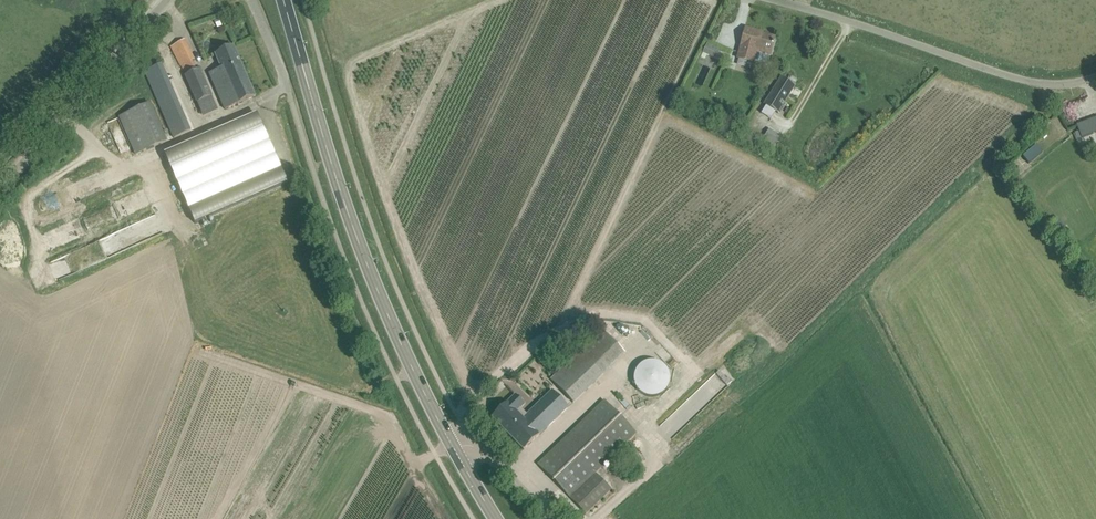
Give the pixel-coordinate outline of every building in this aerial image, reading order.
[(756,51),(770,55),(775,36),(774,36),(774,38),(758,33),(758,32),(745,28),(737,60),(753,64),(756,51)] [(194,60),(184,40),(172,46),(182,66),(194,60)] [(225,110),(256,97),(234,46),(215,54),(221,68),(210,73),(225,110)] [(713,48),(710,53),(721,60),(724,55),(713,48)] [(191,133),(162,66),(144,74),(173,140),(191,133)] [(219,109),(202,69),(187,76),(204,115),(219,109)] [(764,104),(778,113),(795,86),(781,77),(764,104)] [(136,154),(167,141),(150,104),(120,117),(136,154)] [(256,114),(165,154),(195,223),(287,183),(256,114)] [(1078,125),(1082,137),(1095,132),(1095,118),(1078,125)] [(1086,191),(1093,202),(1095,200),(1095,184),(1086,191)] [(602,328),(550,378),(573,402),(625,352),(602,328)] [(634,381),(637,387),(641,391),(647,394),(653,394),(659,393),(664,390),(668,385),(670,379),(670,373),(668,367),(664,362),(659,359),(653,358),(648,358),(642,361),(638,364),(635,369),(634,375),(634,381)] [(492,417),(508,433),(524,450),(569,405),(554,389),(525,417),(517,410),(526,401),(517,392),(492,417)] [(604,399),(538,464),(586,514),(611,490),(593,471),(634,430),(604,399)]
